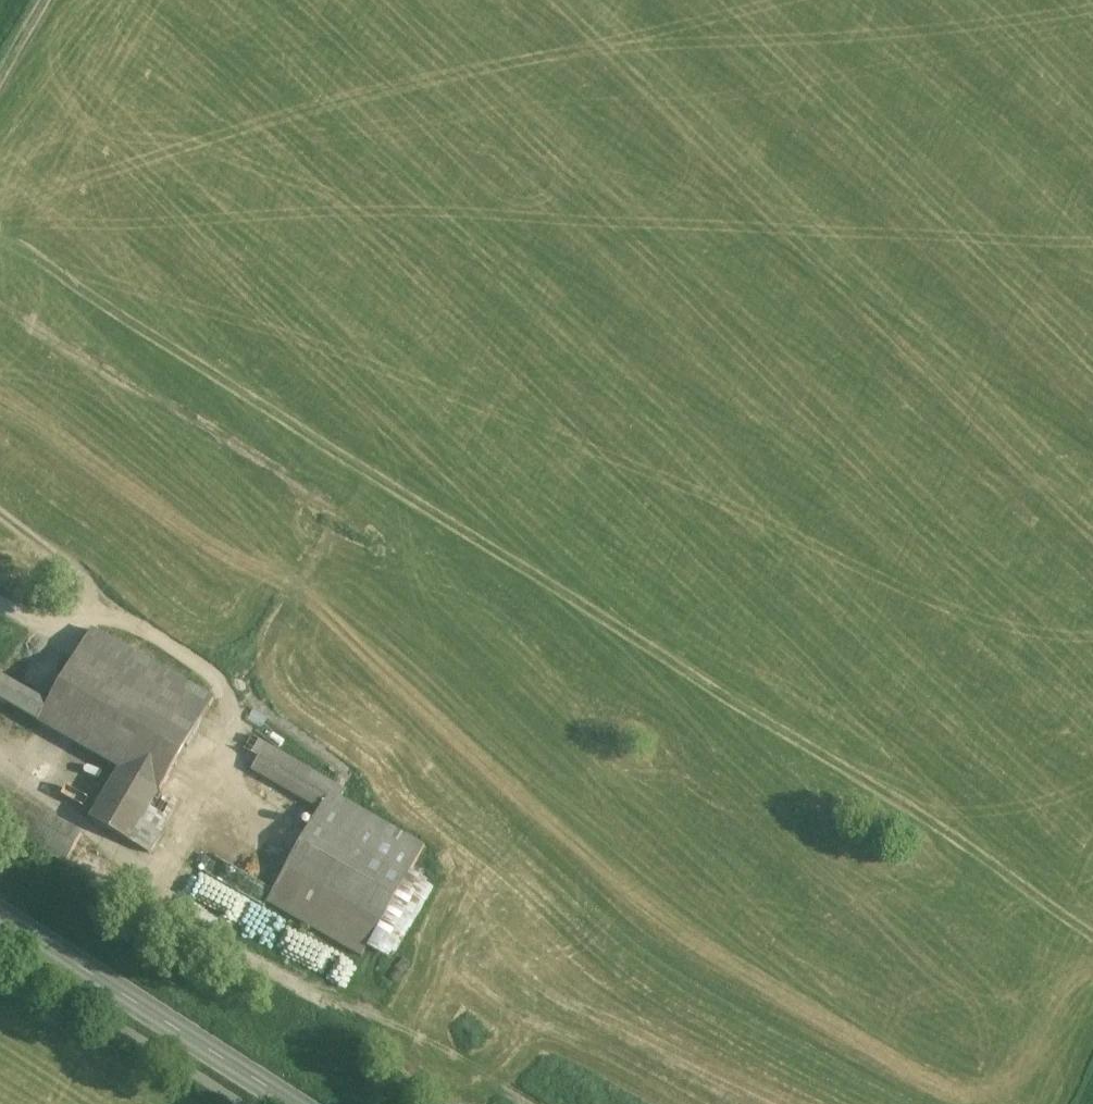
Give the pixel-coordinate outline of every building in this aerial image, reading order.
[(214,703),(92,632),(47,708),(39,723),(118,770),(159,794),(159,795),(160,796),(214,703)] [(0,676),(0,701),(39,723),(47,708),(1,681),(2,678),(0,676)] [(263,747),(249,740),(241,753),(256,761),(263,747)] [(343,791),(263,747),(256,761),(249,773),(319,811),(329,794),(338,799),(343,791)] [(159,794),(118,770),(88,822),(129,846),(141,825),(159,795),(159,794)] [(274,893),(268,905),(268,906),(364,958),(425,846),(338,799),(329,794),(319,811),(274,893)] [(160,836),(141,825),(129,846),(148,857),(160,836)] [(274,893),(210,857),(200,875),(266,910),(268,906),(268,905),(274,893)] [(237,927),(267,937),(271,925),(240,915),(237,927)]
